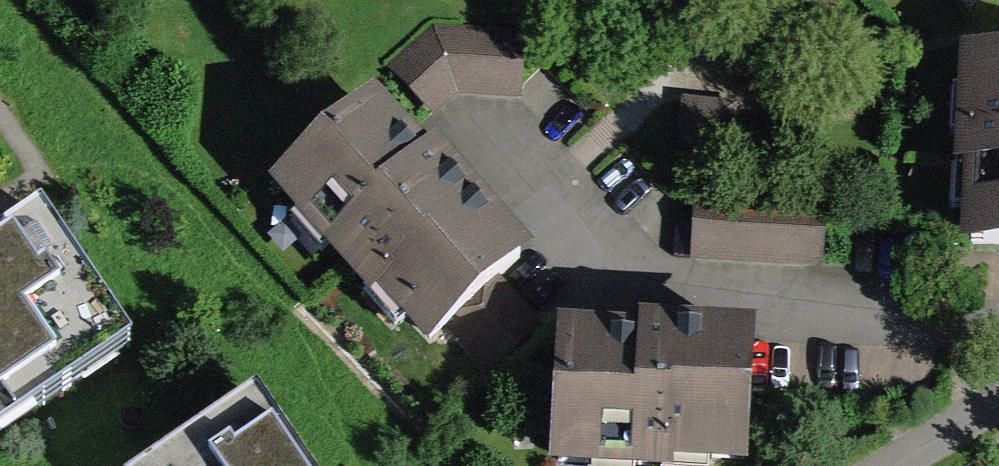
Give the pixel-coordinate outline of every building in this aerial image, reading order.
[(963,11),(975,0),(953,0),(963,11)] [(525,106),(526,33),(411,30),(409,103),(525,106)] [(959,48),(952,163),(962,164),(957,245),(998,247),(998,51),(959,48)] [(521,264),(373,107),(278,197),(426,353),(521,264)] [(821,198),(695,195),(693,262),(819,266),(821,198)] [(0,242),(0,428),(124,347),(38,217),(0,242)] [(558,325),(549,465),(562,465),(672,465),(672,456),(746,461),(754,337),(558,325)] [(146,465),(297,465),(249,396),(146,465)]
